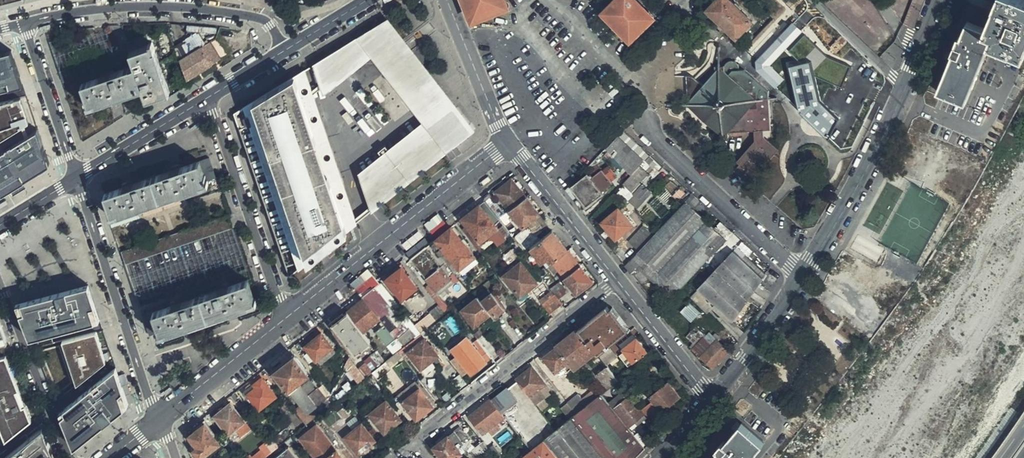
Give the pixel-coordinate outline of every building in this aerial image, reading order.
[(475,15),(479,14),(481,19),(506,8),(505,3),(510,1),(509,0),(468,0),(475,15)] [(649,14),(636,0),(618,0),(609,10),(613,14),(608,19),(626,37),(631,32),(635,37),(650,23),(645,18),(649,14)] [(730,0),(717,0),(707,10),(737,39),(754,23),(730,0)] [(985,27),(984,29),(968,22),(961,38),(959,37),(952,54),(954,54),(939,93),(976,108),(987,81),(982,79),(986,69),(982,67),(993,41),(1023,55),(1023,0),(998,0),(985,27)] [(767,14),(773,19),(779,13),(773,8),(767,14)] [(385,21),(357,38),(369,54),(423,122),(446,151),(455,144),(461,139),(456,133),(467,125),(385,21)] [(803,31),(794,23),(756,62),(758,72),(762,75),(770,66),(803,31)] [(198,31),(176,46),(182,55),(204,39),(198,31)] [(168,96),(152,45),(148,46),(146,38),(126,44),(133,69),(80,86),(86,105),(85,107),(86,109),(141,91),(145,102),(165,96),(165,97),(168,96)] [(369,54),(357,38),(317,63),(323,81),(324,85),(325,86),(337,76),(339,79),(369,54)] [(219,44),(179,58),(186,77),(226,63),(219,44)] [(853,70),(862,59),(851,49),(847,54),(836,44),(825,55),(831,61),(821,71),(832,82),(837,77),(848,87),(858,76),(853,70)] [(9,56),(0,58),(0,95),(20,90),(9,56)] [(724,138),(727,135),(727,133),(754,130),(756,147),(734,171),(749,185),(764,169),(773,158),(772,151),(765,144),(764,137),(764,130),(771,130),(768,92),(743,70),(738,71),(738,70),(737,66),(736,63),(734,62),(730,62),(727,64),(725,68),(723,66),(720,70),(718,68),(703,87),(700,85),(687,99),(691,102),(687,106),(683,107),(683,108),(687,107),(722,138),(722,141),(724,141),(724,138)] [(793,77),(804,118),(832,127),(836,126),(839,136),(847,139),(849,133),(856,131),(841,126),(840,122),(843,112),(849,114),(851,107),(843,105),(852,102),(849,90),(846,98),(803,85),(814,82),(811,73),(807,74),(805,65),(796,62),(787,65),(790,76),(793,77)] [(770,66),(762,75),(777,89),(785,81),(770,66)] [(991,71),(986,69),(982,79),(987,81),(991,71)] [(355,223),(357,223),(355,218),(313,94),(312,90),(305,70),(303,71),(307,82),(303,83),(308,96),(302,99),(304,104),(301,105),(340,217),(351,213),(355,223)] [(234,113),(239,130),(251,125),(300,268),(355,223),(351,213),(340,217),(301,105),(304,104),(302,99),(308,96),(303,83),(307,82),(303,71),(234,113)] [(687,78),(687,99),(700,85),(697,82),(694,79),(693,78),(691,78),(687,78)] [(323,81),(312,90),(313,94),(324,85),(323,81)] [(20,101),(0,107),(0,142),(27,126),(20,101)] [(952,220),(998,129),(974,118),(968,129),(924,108),(884,186),(952,220)] [(446,151),(423,122),(389,150),(385,145),(378,151),(381,155),(361,172),(372,204),(375,209),(446,151)] [(461,139),(472,131),(467,125),(456,133),(461,139)] [(0,158),(0,199),(48,170),(36,136),(0,158)] [(646,162),(620,137),(608,150),(632,177),(646,162)] [(772,151),(773,158),(780,151),(764,137),(765,144),(772,151)] [(652,167),(657,163),(652,159),(648,163),(652,167)] [(111,217),(210,185),(209,181),(216,179),(210,160),(105,195),(112,214),(110,215),(111,217)] [(634,196),(661,166),(657,163),(652,167),(648,163),(646,162),(632,177),(623,186),(634,196)] [(588,176),(571,188),(581,200),(590,193),(597,202),(603,197),(602,195),(611,187),(600,173),(591,180),(588,176)] [(511,210),(527,198),(513,180),(497,193),(511,210)] [(635,197),(634,196),(623,186),(614,196),(626,206),(635,197)] [(929,213),(917,206),(899,198),(886,191),(862,236),(858,234),(848,255),(861,262),(859,266),(884,279),(886,276),(898,282),(909,260),(906,258),(929,213)] [(590,193),(581,200),(587,209),(597,202),(590,193)] [(899,198),(917,206),(918,205),(900,196),(899,198)] [(540,214),(527,198),(511,210),(524,227),(540,214)] [(493,210),(486,201),(463,218),(482,242),(493,234),(497,239),(503,233),(488,213),(493,210)] [(372,204),(355,218),(357,223),(375,209),(372,204)] [(652,300),(654,302),(663,309),(726,240),(715,230),(687,204),(631,264),(660,291),(652,300)] [(634,227),(621,211),(604,224),(617,240),(634,227)] [(549,226),(543,217),(531,227),(537,235),(549,226)] [(455,224),(436,239),(460,268),(476,256),(467,245),(464,241),(466,238),(455,224)] [(721,225),(715,230),(726,240),(731,235),(721,225)] [(638,253),(653,237),(644,229),(629,244),(638,253)] [(535,251),(556,234),(553,230),(541,240),(540,241),(532,247),(535,251)] [(553,262),(569,250),(556,234),(535,251),(544,264),(550,259),(553,262)] [(526,252),(532,247),(540,241),(535,236),(522,247),(526,252)] [(436,239),(432,243),(454,271),(455,272),(460,268),(436,239)] [(454,271),(432,243),(412,258),(441,293),(456,282),(450,275),(454,271)] [(737,246),(699,287),(734,320),(733,321),(737,324),(752,304),(748,301),(751,297),(755,301),(760,305),(763,301),(753,293),(767,274),(737,246)] [(131,248),(123,250),(125,261),(134,259),(131,248)] [(566,277),(581,265),(569,250),(553,262),(565,278),(566,277)] [(861,262),(848,255),(846,259),(859,266),(861,262)] [(476,256),(460,268),(464,273),(480,260),(476,256)] [(538,283),(521,262),(504,276),(521,296),(538,283)] [(594,281),(581,265),(566,277),(579,292),(594,281)] [(418,287),(402,267),(388,278),(404,298),(418,287)] [(896,285),(898,282),(886,276),(884,279),(896,285)] [(254,301),(247,281),(142,315),(149,337),(158,334),(158,335),(256,304),(255,300),(254,301)] [(569,293),(560,282),(552,289),(555,293),(560,300),(569,293)] [(88,284),(18,303),(31,337),(49,332),(100,319),(88,284)] [(363,298),(364,299),(381,320),(397,340),(406,333),(396,319),(400,316),(391,305),(379,290),(377,287),(363,298)] [(734,320),(699,287),(695,291),(730,325),(733,321),(734,320)] [(491,313),(495,317),(508,307),(495,292),(483,302),(491,313)] [(551,315),(564,305),(560,300),(556,294),(543,304),(551,315)] [(483,302),(479,297),(463,309),(475,325),(491,313),(483,302)] [(348,312),(364,333),(381,320),(364,299),(348,312)] [(691,323),(700,311),(688,301),(679,312),(691,323)] [(448,314),(441,305),(431,313),(438,321),(448,314)] [(608,308),(589,323),(592,327),(582,335),(598,354),(600,356),(609,348),(628,334),(623,328),(627,325),(620,317),(617,320),(610,311),(608,308)] [(614,309),(610,311),(617,320),(620,317),(614,309)] [(337,311),(328,318),(349,345),(350,344),(358,354),(363,350),(366,354),(370,351),(367,347),(372,343),(364,333),(348,312),(342,317),(337,311)] [(396,319),(406,333),(411,330),(400,316),(396,319)] [(592,327),(589,323),(579,331),(582,335),(592,327)] [(631,331),(627,325),(623,328),(628,334),(631,331)] [(713,368),(729,351),(701,325),(687,339),(697,348),(694,351),(713,368)] [(97,331),(65,340),(78,383),(106,361),(97,331)] [(582,335),(579,331),(559,347),(576,368),(578,371),(598,354),(582,335)] [(49,332),(31,337),(36,348),(52,343),(49,332)] [(322,334),(301,351),(309,362),(315,358),(316,360),(318,359),(332,348),(333,347),(322,334)] [(492,358),(480,342),(477,345),(484,353),(481,355),(467,337),(452,349),(457,355),(453,358),(464,372),(468,368),(472,373),(492,358)] [(636,363),(649,352),(638,339),(625,349),(627,351),(636,363)] [(439,356),(426,340),(409,352),(422,369),(439,356)] [(576,368),(559,347),(546,357),(558,372),(566,367),(570,373),(576,368)] [(336,353),(332,348),(318,359),(322,364),(336,353)] [(618,357),(609,348),(600,356),(608,365),(618,357)] [(630,367),(636,363),(627,351),(621,355),(630,367)] [(380,353),(368,363),(375,372),(388,362),(380,353)] [(0,357),(0,428),(5,439),(30,419),(23,404),(22,405),(15,390),(17,389),(4,356),(0,357)] [(308,415),(318,407),(327,400),(328,399),(319,388),(309,395),(298,382),(309,373),(295,356),(276,372),(290,389),(289,389),(308,415)] [(368,363),(360,369),(367,378),(374,373),(375,372),(368,363)] [(380,380),(393,369),(388,363),(375,373),(380,380)] [(116,366),(61,410),(75,445),(128,403),(116,366)] [(534,367),(517,380),(537,405),(548,396),(541,388),(547,384),(534,367)] [(599,374),(611,388),(620,381),(618,378),(609,367),(599,374)] [(259,373),(251,379),(254,382),(251,385),(254,389),(248,394),(260,409),(277,395),(259,373)] [(756,392),(760,386),(755,382),(751,388),(756,392)] [(644,409),(654,420),(673,406),(672,404),(681,397),(670,383),(651,396),(654,401),(644,409)] [(552,389),(547,384),(541,388),(548,396),(552,393),(550,390),(552,389)] [(593,389),(597,395),(603,390),(600,386),(598,388),(596,386),(593,389)] [(399,395),(394,399),(412,422),(433,405),(420,388),(404,401),(399,395)] [(509,388),(493,400),(503,413),(519,401),(509,388)] [(646,447),(603,396),(600,398),(579,414),(573,419),(568,423),(558,431),(547,440),(546,441),(560,457),(635,457),(646,447)] [(645,414),(631,397),(617,408),(631,425),(645,414)] [(330,404),(332,406),(339,400),(337,398),(330,404)] [(318,407),(323,413),(332,406),(330,404),(327,400),(318,407)] [(493,400),(492,400),(471,416),(484,433),(505,416),(503,413),(493,400)] [(402,419),(387,401),(371,413),(385,432),(390,428),(397,423),(402,419)] [(246,420),(232,403),(216,416),(229,433),(246,420)] [(579,414),(571,403),(565,407),(573,419),(579,414)] [(336,410),(332,414),(338,421),(343,418),(336,410)] [(338,421),(332,414),(330,411),(324,415),(332,426),(338,421)] [(564,419),(560,422),(563,427),(568,423),(564,419)] [(376,439),(372,435),(369,431),(363,423),(347,436),(360,452),(376,439)] [(397,423),(390,428),(394,433),(401,427),(397,423)] [(763,440),(743,423),(726,443),(724,442),(719,448),(721,451),(714,457),(747,457),(763,440)] [(199,457),(219,443),(204,424),(189,436),(196,446),(192,450),(199,457)] [(317,424),(301,437),(318,457),(344,457),(317,424)] [(533,451),(546,441),(547,440),(539,430),(535,434),(530,427),(520,435),(533,451)] [(3,457),(50,457),(52,457),(41,428),(3,457)] [(471,443),(460,428),(436,448),(444,457),(458,457),(465,453),(462,450),(471,443)] [(280,447),(267,457),(268,457),(301,457),(290,445),(295,440),(293,437),(287,442),(280,447)] [(483,443),(487,447),(495,457),(501,457),(503,456),(489,438),(483,443)] [(219,443),(199,457),(206,457),(222,446),(219,443)] [(483,443),(469,453),(472,457),(474,457),(487,447),(483,443)]
